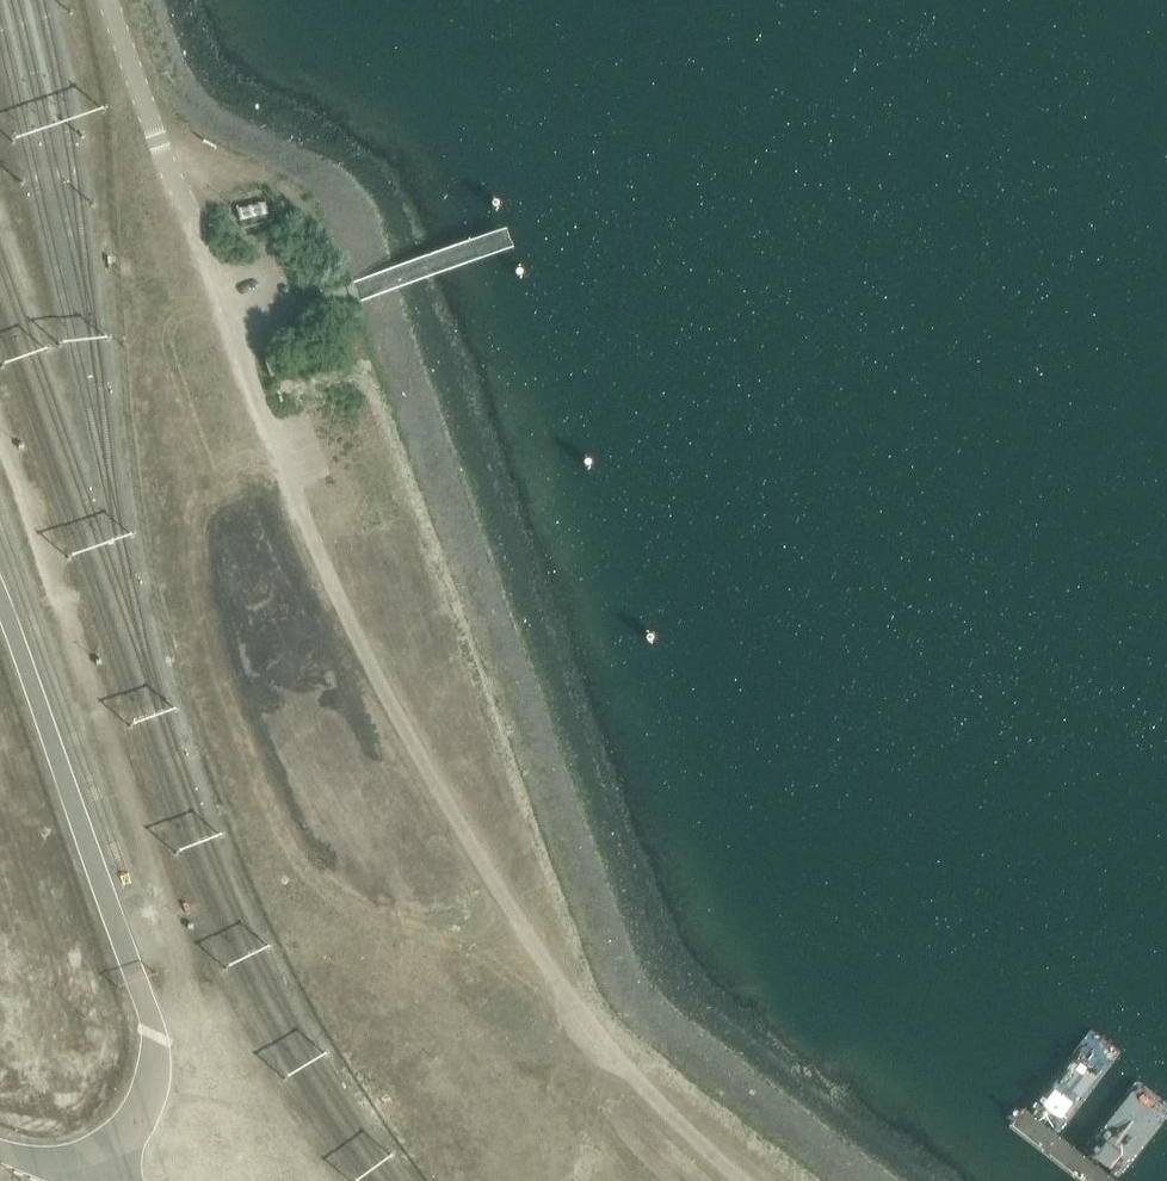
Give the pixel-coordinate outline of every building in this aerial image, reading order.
[(279,351),(265,356),(271,374),(285,370),(279,351)]
